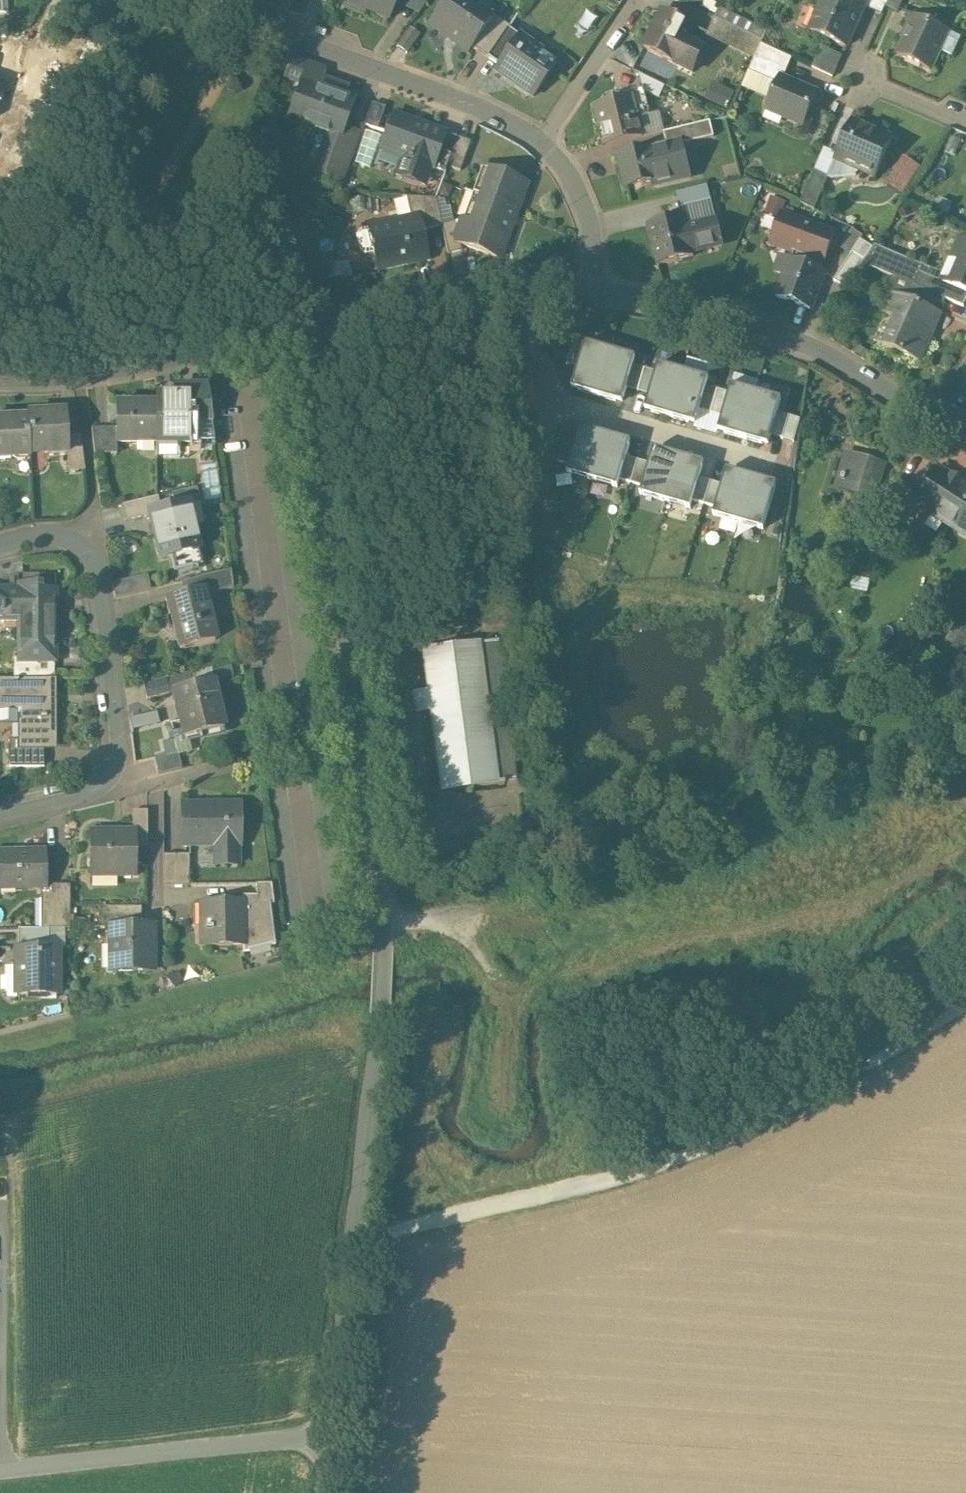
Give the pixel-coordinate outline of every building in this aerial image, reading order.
[(351,0),(349,4),(365,11),(389,21),(398,0),(351,0)] [(469,0),(448,0),(429,26),(468,54),(472,48),(494,18),(469,0)] [(857,0),(826,0),(821,12),(822,12),(815,30),(813,29),(812,32),(848,47),(865,7),(866,4),(857,0)] [(866,4),(865,7),(870,10),(873,1),(874,0),(857,0),(866,4)] [(886,7),(899,12),(904,0),(889,0),(886,7)] [(886,7),(873,1),(870,10),(883,15),(886,7)] [(365,11),(349,4),(347,10),(363,17),(365,11)] [(696,27),(666,10),(645,46),(676,63),(688,42),(696,27)] [(947,31),(913,15),(907,29),(910,30),(898,56),(931,72),(942,48),(939,47),(947,31)] [(494,18),(472,48),(487,60),(508,31),(509,29),(494,18)] [(752,36),(715,19),(708,34),(744,52),(752,36)] [(410,30),(397,48),(406,55),(419,36),(410,30)] [(508,31),(487,60),(498,67),(518,39),(508,31)] [(12,174),(99,61),(67,36),(0,123),(0,165),(12,174)] [(763,42),(752,36),(744,52),(756,58),(762,45),(763,42)] [(556,66),(518,39),(498,67),(495,72),(532,99),(556,66)] [(704,50),(688,42),(676,63),(692,72),(704,50),(703,50),(704,50)] [(793,60),(762,45),(756,58),(746,81),(747,81),(750,73),(778,85),(780,79),(784,81),(793,60)] [(845,59),(823,49),(818,59),(840,69),(845,59)] [(318,66),(291,57),(283,78),(300,84),(301,81),(311,85),(318,66)] [(840,69),(818,59),(814,69),(836,79),(840,69)] [(784,81),(780,79),(778,85),(767,111),(768,111),(769,110),(784,116),(783,118),(805,127),(818,96),(784,81)] [(311,85),(301,81),(300,84),(286,122),(313,132),(315,126),(342,136),(354,100),(311,85)] [(717,81),(709,99),(731,108),(738,91),(717,81)] [(644,90),(628,94),(629,99),(633,98),(638,118),(650,116),(644,90)] [(629,99),(597,107),(606,147),(643,138),(638,118),(633,98),(629,99)] [(384,108),(371,104),(363,126),(377,131),(384,108)] [(654,131),(667,129),(665,111),(651,113),(654,131)] [(439,133),(392,115),(379,151),(407,161),(402,176),(420,182),(425,167),(427,167),(436,141),(439,133)] [(894,140),(852,122),(839,153),(838,156),(862,166),(860,170),(878,177),(894,140)] [(691,127),(665,133),(668,149),(695,143),(691,127)] [(469,144),(456,139),(454,147),(446,169),(447,169),(458,173),(469,144)] [(454,147),(436,141),(427,167),(445,174),(447,169),(446,169),(454,147)] [(354,154),(336,148),(326,176),(344,182),(354,154)] [(650,149),(620,156),(622,164),(620,164),(623,176),(625,176),(628,187),(657,181),(658,180),(652,158),(650,149)] [(839,153),(825,149),(815,172),(829,178),(838,156),(839,153)] [(684,151),(652,158),(658,180),(657,181),(658,186),(690,178),(684,151)] [(906,193),(924,165),(907,154),(889,182),(906,193)] [(0,165),(0,198),(3,193),(4,193),(5,192),(2,190),(10,175),(13,177),(14,175),(12,174),(0,165)] [(526,184),(488,170),(478,197),(516,211),(526,184)] [(829,178),(815,172),(801,205),(815,211),(829,178)] [(707,187),(678,194),(681,209),(711,202),(707,187)] [(516,211),(478,197),(468,224),(507,238),(516,211)] [(435,200),(405,198),(411,219),(419,218),(422,232),(441,227),(440,226),(435,200)] [(835,235),(783,216),(773,241),(795,250),(791,260),(816,269),(817,266),(823,268),(835,235)] [(684,217),(650,225),(660,266),(694,257),(693,253),(687,228),(684,217)] [(411,219),(368,229),(374,254),(377,271),(427,260),(422,232),(419,218),(411,219)] [(468,224),(461,221),(461,220),(455,223),(460,247),(468,224)] [(716,222),(687,228),(693,253),(721,246),(716,222)] [(455,223),(440,226),(441,227),(447,255),(461,252),(460,247),(455,223)] [(507,238),(468,224),(460,247),(499,261),(507,238)] [(368,229),(360,231),(357,236),(360,252),(365,256),(374,254),(368,229)] [(960,239),(952,259),(965,264),(955,286),(943,281),(942,283),(965,293),(965,242),(960,239)] [(922,267),(875,247),(866,261),(863,265),(894,278),(914,286),(937,296),(942,283),(919,274),(922,267)] [(866,261),(853,253),(835,281),(847,290),(863,265),(866,261)] [(791,260),(777,297),(811,310),(824,273),(816,269),(791,260)] [(914,286),(894,278),(887,294),(895,297),(895,296),(908,301),(914,286)] [(942,283),(937,296),(945,299),(963,307),(965,301),(965,293),(942,283)] [(937,296),(914,286),(908,301),(939,314),(945,299),(937,296)] [(908,301),(895,296),(895,297),(887,316),(898,321),(886,349),(919,363),(939,314),(908,301)] [(609,350),(585,343),(572,388),(596,395),(609,350)] [(633,357),(609,350),(596,395),(620,402),(633,357)] [(683,372),(659,365),(646,410),(670,417),(683,372)] [(707,378),(683,372),(670,417),(694,424),(707,378)] [(756,393),(732,386),(719,432),(743,438),(756,393)] [(207,389),(194,391),(194,397),(196,397),(196,420),(211,420),(207,389)] [(780,400),(756,393),(743,438),(767,445),(780,400)] [(194,397),(156,397),(156,406),(156,445),(196,445),(196,420),(196,397),(194,397)] [(156,406),(115,406),(115,407),(118,407),(118,422),(115,422),(115,428),(116,444),(117,444),(156,445),(156,406)] [(67,413),(28,415),(28,418),(29,454),(67,452),(69,452),(68,436),(67,413)] [(0,419),(0,460),(30,458),(29,454),(28,418),(0,419)] [(115,428),(92,428),(95,455),(117,455),(117,444),(116,444),(115,428)] [(606,435),(582,428),(569,473),(593,480),(606,435)] [(630,442),(606,435),(593,480),(617,487),(630,442)] [(80,436),(68,436),(69,452),(67,452),(70,473),(85,471),(80,436)] [(679,456),(655,449),(642,495),(666,501),(679,456)] [(703,463),(679,456),(666,501),(690,508),(703,463)] [(882,468),(849,458),(842,483),(862,489),(861,493),(873,497),(882,468)] [(953,477),(953,478),(939,469),(924,493),(915,506),(916,507),(965,538),(965,486),(965,485),(953,477)] [(752,478),(728,471),(715,516),(739,523),(752,478)] [(776,485),(752,478),(739,523),(763,530),(776,485)] [(924,493),(910,484),(892,512),(907,521),(916,507),(915,506),(924,493)] [(156,497),(120,505),(125,523),(151,516),(150,514),(160,512),(156,497)] [(160,512),(150,514),(151,516),(161,559),(198,550),(187,506),(160,512)] [(231,571),(181,583),(185,597),(203,593),(203,596),(233,590),(231,571)] [(56,592),(2,592),(2,608),(0,608),(0,613),(2,614),(2,615),(29,615),(28,642),(21,642),(21,661),(53,661),(53,594),(55,594),(56,592)] [(185,597),(165,602),(169,619),(173,618),(180,648),(213,641),(203,596),(203,593),(185,597)] [(954,636),(951,648),(964,657),(965,650),(965,644),(954,636)] [(498,641),(420,651),(425,691),(428,712),(439,791),(496,784),(496,786),(502,785),(502,783),(515,781),(513,781),(496,642),(498,642),(498,641)] [(188,673),(143,685),(146,701),(173,695),(173,693),(192,688),(188,673)] [(0,679),(0,724),(17,724),(17,720),(22,719),(22,740),(22,747),(44,747),(54,747),(54,679),(0,679)] [(192,688),(173,693),(173,695),(185,740),(224,730),(212,683),(192,688)] [(425,691),(411,693),(414,714),(428,712),(425,691)] [(44,747),(22,747),(22,740),(10,740),(10,767),(44,767),(44,747)] [(178,753),(156,758),(160,774),(182,769),(178,753)] [(241,807),(190,806),(190,845),(184,845),(184,847),(217,848),(217,867),(238,867),(238,848),(240,848),(241,807)] [(148,813),(131,813),(131,833),(136,833),(136,848),(148,848),(148,813)] [(131,833),(90,833),(89,876),(93,876),(93,873),(113,873),(113,876),(135,876),(136,848),(136,833),(131,833)] [(0,853),(0,889),(47,887),(46,852),(0,853)] [(189,855),(164,855),(164,885),(189,885),(189,855)] [(244,954),(275,945),(270,904),(274,904),(271,884),(256,885),(257,896),(243,896),(244,902),(246,902),(246,947),(243,947),(244,954)] [(70,885),(53,885),(53,930),(70,930),(70,885)] [(244,902),(202,903),(201,930),(202,947),(243,947),(246,947),(246,902),(244,902)] [(143,907),(100,908),(100,929),(112,929),(112,947),(118,947),(118,971),(153,970),(152,927),(143,927),(143,907)] [(49,930),(18,930),(18,949),(49,949),(49,930)] [(18,949),(17,949),(17,968),(17,969),(20,969),(20,994),(17,994),(17,995),(17,996),(59,996),(59,949),(49,949),(18,949)] [(17,968),(9,968),(6,971),(6,992),(9,995),(17,995),(17,994),(20,994),(20,969),(17,969),(17,968)]
